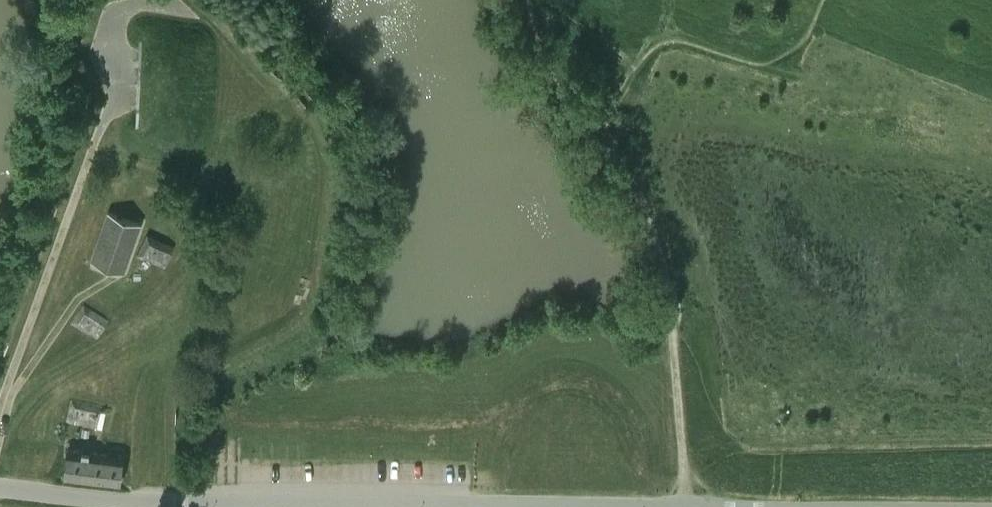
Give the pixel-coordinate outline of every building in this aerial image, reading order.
[(123,271),(140,223),(109,212),(92,260),(123,271)] [(179,252),(154,240),(144,260),(169,272),(179,252)] [(109,325),(87,309),(74,327),(96,343),(109,325)] [(101,408),(74,404),(70,426),(97,430),(101,408)] [(107,416),(102,415),(99,430),(104,432),(107,416)] [(119,485),(122,455),(68,449),(65,480),(119,485)]
